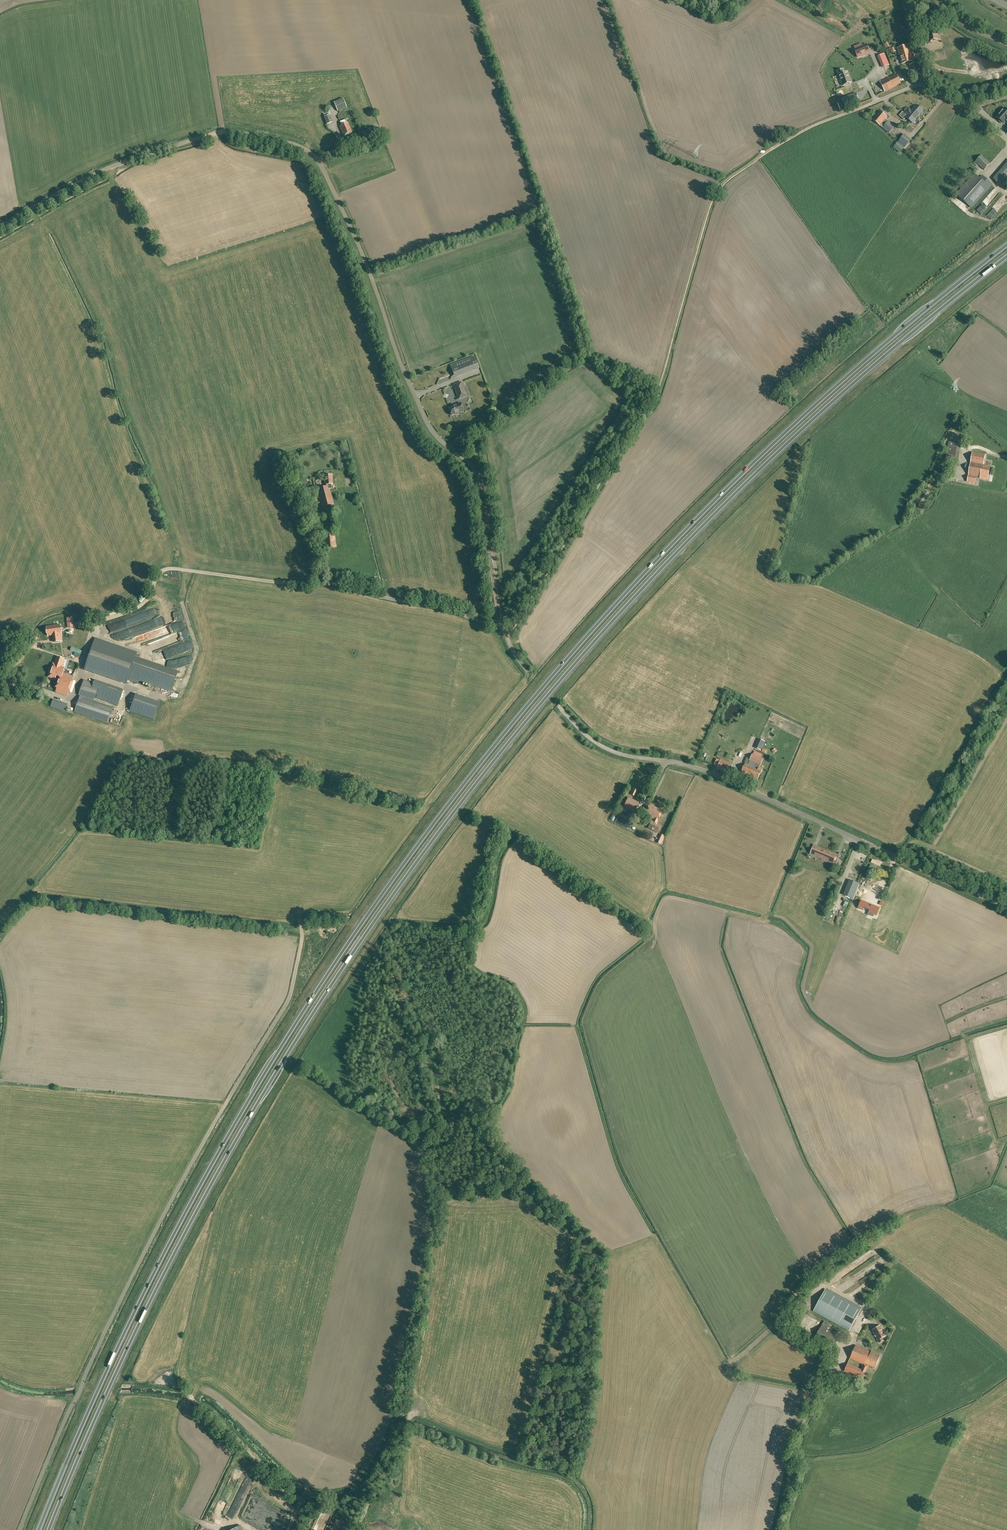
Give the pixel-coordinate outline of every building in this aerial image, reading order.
[(929,41),(934,40),(938,39),(935,28),(927,30),(929,41)] [(858,57),(870,52),(867,44),(862,46),(861,44),(857,45),(858,47),(854,49),(858,57)] [(899,56),(911,53),(910,51),(909,45),(897,49),(899,56)] [(913,61),(911,53),(899,56),(901,64),(913,61)] [(884,54),(877,57),(882,68),(889,65),(884,54)] [(837,72),(843,86),(852,82),(848,72),(845,73),(843,70),(837,72)] [(901,83),(896,74),(880,82),(885,91),(901,83)] [(859,100),(857,96),(856,93),(850,95),(842,99),(845,106),(859,100)] [(346,108),(342,99),(333,103),(337,112),(346,108)] [(918,105),(917,106),(916,105),(911,111),(908,108),(908,109),(907,108),(906,109),(904,110),(904,111),(905,112),(904,113),(907,116),(904,120),(906,117),(912,123),(923,111),(920,108),(921,108),(921,106),(919,105),(918,105)] [(997,117),(1000,120),(999,121),(1002,124),(1003,123),(1004,123),(1005,121),(1006,123),(1006,110),(1005,108),(997,117)] [(887,117),(879,111),(872,119),(880,126),(887,117)] [(332,123),(329,115),(324,117),(327,125),(332,123)] [(884,129),(891,133),(896,125),(889,120),(884,129)] [(343,135),(352,132),(348,123),(339,126),(343,135)] [(370,137),(369,134),(371,133),(369,129),(363,131),(364,135),(366,139),(370,137)] [(899,141),(906,147),(913,139),(906,133),(899,141)] [(1003,151),(990,139),(981,148),(995,160),(1003,151)] [(984,170),(990,164),(981,155),(975,162),(984,170)] [(1006,179),(1006,162),(993,178),(1001,186),(1006,179)] [(972,208),(993,185),(982,175),(979,178),(974,173),(956,194),(972,208)] [(479,369),(474,356),(450,365),(455,378),(479,369)] [(466,396),(461,382),(453,385),(459,399),(466,396)] [(464,411),(460,403),(455,405),(455,406),(449,408),(449,409),(449,410),(449,412),(450,412),(451,415),(458,413),(464,411)] [(960,459),(963,443),(951,441),(947,456),(960,459)] [(988,480),(990,466),(983,465),(984,455),(972,453),(967,482),(975,483),(976,476),(980,477),(980,478),(988,480)] [(331,484),(333,484),(332,475),(324,476),(325,487),(317,489),(322,508),(334,504),(330,488),(332,488),(331,484)] [(924,489),(914,503),(915,503),(919,507),(929,493),(924,489)] [(302,501),(299,491),(292,493),(295,504),(302,501)] [(312,530),(318,528),(315,519),(309,521),(312,530)] [(335,535),(323,536),(325,548),(337,547),(335,535)] [(138,603),(145,597),(143,594),(135,600),(138,603)] [(64,629),(51,625),(48,633),(52,634),(50,641),(58,644),(61,637),(64,629)] [(95,638),(85,669),(125,683),(126,680),(141,685),(142,681),(147,683),(152,684),(152,685),(160,687),(171,691),(178,672),(138,659),(139,656),(136,654),(136,652),(95,638)] [(49,673),(48,677),(54,679),(55,675),(60,677),(62,672),(64,668),(61,666),(63,660),(57,658),(54,664),(53,663),(52,666),(51,668),(52,669),(50,673),(49,673)] [(62,673),(60,678),(55,692),(67,696),(73,676),(62,673)] [(95,680),(93,683),(84,680),(79,695),(80,696),(75,711),(108,723),(113,708),(94,701),(95,697),(117,705),(123,690),(95,680)] [(745,763),(741,773),(748,776),(757,780),(760,772),(761,773),(763,769),(759,767),(760,765),(763,759),(753,754),(750,761),(748,764),(745,763)] [(732,764),(721,760),(717,769),(728,774),(732,764)] [(737,772),(735,777),(743,780),(745,775),(737,772)] [(628,798),(624,807),(634,812),(639,803),(628,797),(628,798)] [(662,811),(649,804),(644,814),(654,819),(653,822),(651,821),(648,828),(657,832),(660,825),(656,823),(657,821),(658,821),(662,811)] [(812,848),(811,850),(815,852),(814,854),(822,857),(822,858),(827,861),(827,859),(833,862),(834,860),(838,861),(839,859),(835,858),(836,854),(825,850),(817,846),(815,850),(812,848)] [(853,899),(859,884),(850,880),(844,895),(853,899)] [(862,901),(859,908),(863,910),(864,908),(869,911),(868,915),(868,914),(873,916),(874,914),(876,915),(879,908),(872,905),(871,906),(869,905),(869,904),(862,901)] [(861,1309),(853,1304),(840,1297),(826,1289),(813,1312),(840,1326),(849,1331),(861,1309)] [(833,1349),(841,1335),(830,1329),(832,1325),(824,1321),(814,1338),(833,1349)] [(882,1338),(886,1335),(880,1326),(873,1330),(880,1342),(883,1340),(882,1338)] [(862,1379),(869,1366),(875,1368),(881,1354),(872,1351),(871,1351),(856,1345),(850,1359),(864,1365),(862,1369),(848,1363),(844,1372),(862,1379)] [(817,1379),(825,1361),(819,1358),(811,1376),(817,1379)] [(223,1519),(230,1497),(224,1495),(217,1517),(223,1519)]
